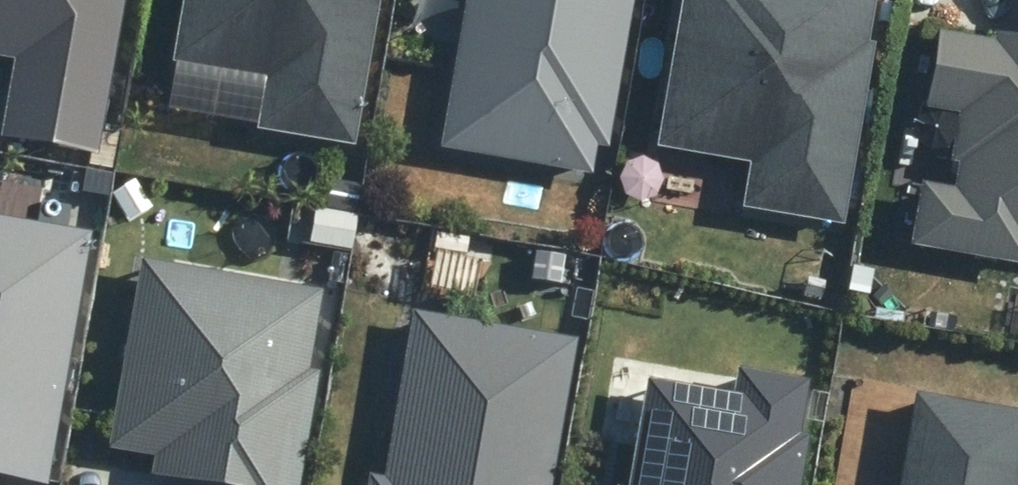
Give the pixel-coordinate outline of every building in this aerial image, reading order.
[(99,153),(126,0),(0,0),(0,55),(14,57),(0,135),(99,153)] [(258,127),(354,143),(379,0),(180,0),(170,60),(267,77),(258,127)] [(593,172),(598,143),(609,145),(635,0),(467,0),(441,144),(593,172)] [(844,225),(877,42),(872,39),(879,0),(682,0),(656,145),(752,162),(744,207),(844,225)] [(994,29),(993,35),(939,26),(926,104),(961,110),(952,161),(960,162),(956,182),(922,176),(911,242),(1017,259),(1017,33),(994,29)] [(44,478),(89,232),(0,215),(0,470),(44,478)] [(141,255),(108,446),(155,455),(152,473),(191,480),(190,484),(300,484),(320,370),(311,368),(325,286),(141,255)] [(580,336),(413,308),(385,473),(370,471),(367,484),(554,484),(580,336)] [(808,438),(802,437),(812,379),(740,366),(736,389),(648,374),(628,484),(800,484),(808,438)] [(917,391),(901,484),(1017,484),(1017,407),(917,391)]
